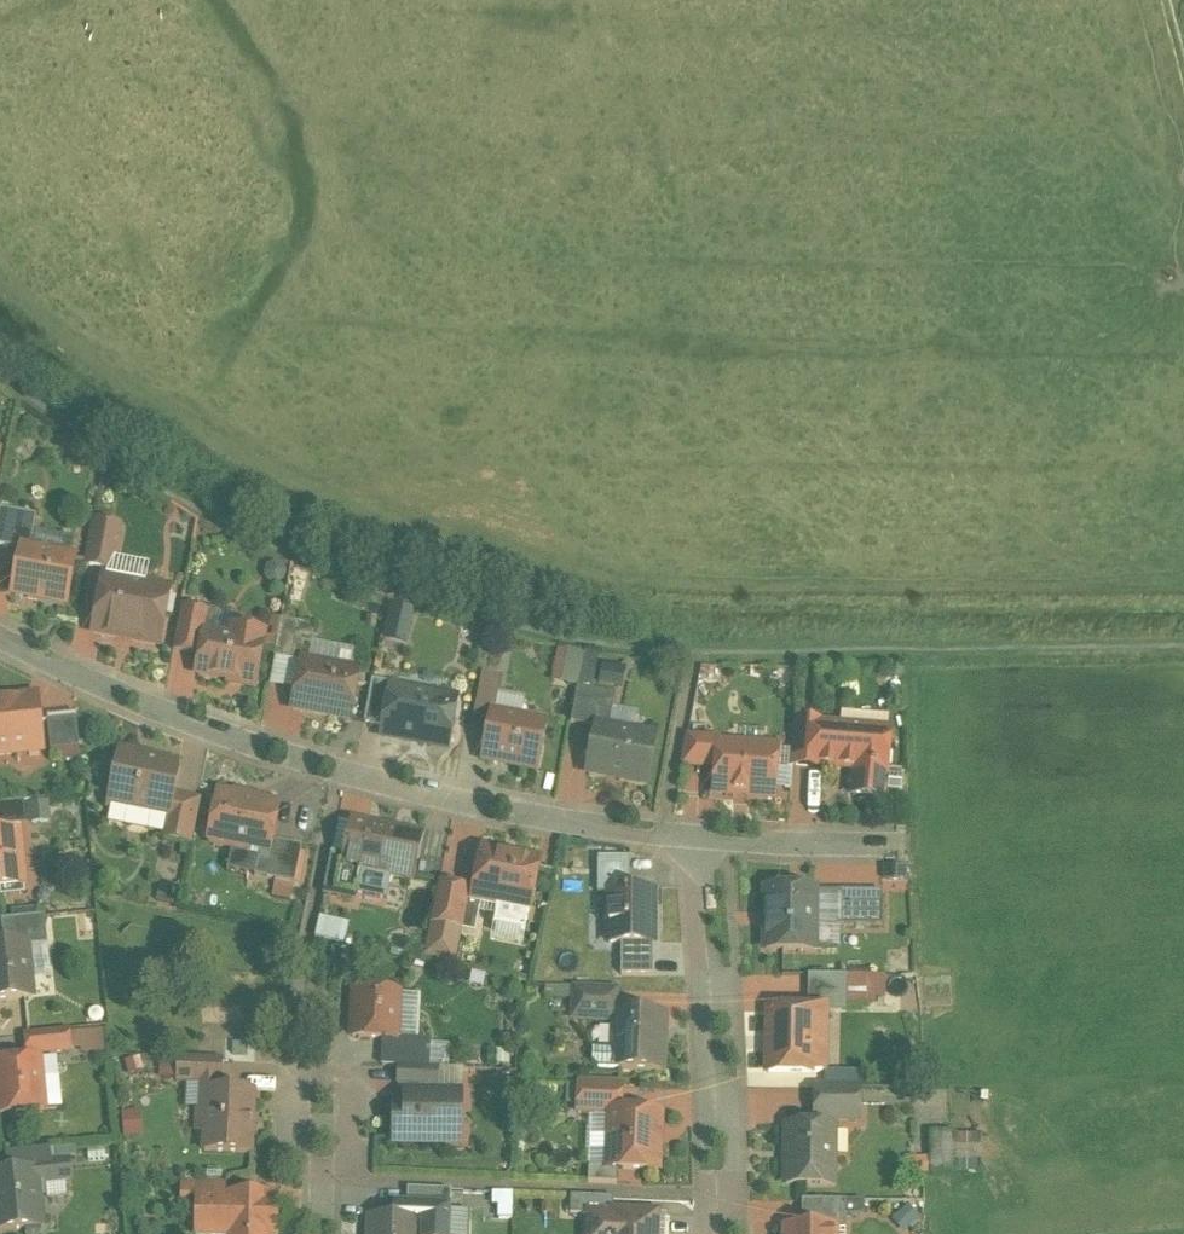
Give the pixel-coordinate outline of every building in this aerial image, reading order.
[(0,511),(0,512),(0,548),(15,551),(17,536),(33,539),(37,519),(0,511)] [(120,529),(97,525),(89,568),(112,572),(120,529)] [(70,549),(70,537),(40,535),(39,547),(70,549)] [(76,561),(22,551),(13,596),(68,606),(76,561)] [(170,593),(105,581),(95,635),(160,647),(170,593)] [(415,644),(422,608),(397,604),(390,640),(415,644)] [(210,615),(182,610),(174,653),(194,657),(194,656),(202,657),(205,635),(206,636),(210,615)] [(316,628),(282,622),(275,660),(294,663),(298,645),(313,648),(316,628)] [(265,637),(237,632),(235,641),(206,636),(205,635),(202,657),(198,677),(255,688),(265,637)] [(601,688),(606,655),(564,649),(559,682),(601,688)] [(604,681),(629,689),(636,670),(610,661),(604,681)] [(360,674),(303,663),(293,711),(351,721),(360,674)] [(501,678),(484,675),(480,691),(498,695),(501,678)] [(394,686),(373,682),(365,725),(384,728),(392,690),(394,690),(394,686)] [(616,696),(578,689),(571,725),(591,729),(595,711),(613,715),(616,696)] [(394,690),(392,690),(384,728),(383,737),(448,750),(457,702),(394,690)] [(0,702),(0,758),(23,755),(22,750),(44,748),(42,724),(41,724),(39,701),(12,703),(10,701),(0,702)] [(545,724),(494,714),(485,761),(536,771),(545,724)] [(77,716),(48,719),(49,723),(41,724),(42,724),(49,724),(51,752),(80,749),(77,716)] [(824,727),(797,724),(793,767),(821,770),(824,728),(824,727)] [(655,739),(598,728),(589,776),(608,779),(608,778),(621,780),(621,782),(646,786),(655,739)] [(890,733),(824,728),(821,769),(856,772),(854,798),(883,801),(883,798),(885,774),(887,774),(890,733)] [(720,741),(688,738),(682,769),(716,771),(718,746),(720,747),(720,741)] [(720,747),(718,746),(716,771),(715,797),(768,801),(774,795),(776,771),(769,771),(770,754),(767,750),(720,747)] [(180,768),(146,762),(146,759),(121,754),(110,809),(168,820),(169,821),(174,798),(180,768)] [(812,815),(828,816),(829,774),(813,773),(812,815)] [(887,774),(885,774),(883,798),(900,800),(900,796),(903,797),(904,779),(901,779),(902,776),(887,774)] [(263,799),(238,794),(232,797),(219,795),(209,840),(214,846),(246,853),(252,849),(261,851),(270,853),(273,842),(280,807),(267,804),(263,799)] [(199,803),(174,798),(169,821),(168,820),(164,841),(191,846),(199,803)] [(0,806),(0,830),(28,827),(25,803),(0,806)] [(423,838),(369,828),(362,861),(360,871),(363,872),(414,882),(423,838)] [(0,837),(0,890),(2,890),(1,882),(24,879),(19,835),(0,837)] [(303,848),(273,842),(270,853),(261,851),(255,878),(276,882),(295,886),(303,848)] [(540,863),(485,852),(474,901),(530,913),(540,863)] [(362,861),(332,854),(324,897),(356,903),(363,872),(360,871),(362,861)] [(631,859),(599,859),(598,894),(610,894),(610,893),(630,893),(631,859)] [(295,886),(276,882),(273,898),(291,902),(295,886)] [(470,889),(440,883),(432,926),(476,935),(481,909),(467,906),(470,889)] [(630,893),(610,893),(610,894),(610,945),(653,945),(654,893),(630,893)] [(815,894),(767,893),(767,895),(769,895),(769,925),(767,925),(767,951),(815,952),(815,894)] [(883,894),(840,894),(839,928),(883,928),(883,894)] [(320,939),(350,945),(355,924),(325,917),(320,939)] [(48,946),(45,918),(2,922),(5,949),(28,946),(28,948),(48,946)] [(0,949),(0,1003),(33,999),(28,948),(28,946),(5,949),(0,949)] [(848,978),(809,977),(808,1008),(848,1008),(848,978)] [(618,992),(575,990),(573,1021),(610,1022),(611,1009),(617,1009),(618,992)] [(400,995),(356,993),(353,1040),(397,1042),(400,995)] [(814,1015),(769,1014),(768,1074),(813,1075),(814,1015)] [(665,1017),(616,1015),(614,1051),(621,1059),(620,1070),(663,1072),(664,1051),(662,1049),(663,1019),(665,1019),(665,1017)] [(69,1032),(26,1036),(28,1056),(71,1052),(69,1032)] [(426,1050),(385,1048),(384,1068),(400,1069),(425,1070),(426,1050)] [(223,1062),(179,1061),(178,1083),(222,1085),(223,1062)] [(0,1066),(0,1116),(45,1112),(40,1062),(0,1066)] [(425,1070),(400,1069),(399,1088),(438,1090),(439,1071),(425,1070)] [(623,1089),(579,1087),(578,1114),(611,1115),(622,1115),(623,1089)] [(860,1091),(817,1090),(816,1122),(818,1122),(818,1130),(831,1130),(831,1122),(860,1123),(860,1091)] [(691,1110),(691,1091),(645,1091),(645,1108),(676,1108),(676,1110),(691,1110)] [(254,1094),(208,1092),(207,1112),(200,1111),(199,1117),(198,1117),(198,1128),(199,1128),(199,1134),(206,1134),(206,1154),(252,1155),(254,1094)] [(456,1097),(406,1097),(406,1109),(400,1109),(399,1142),(444,1142),(444,1130),(456,1130),(456,1097)] [(127,1111),(127,1136),(146,1136),(146,1111),(127,1111)] [(622,1115),(611,1115),(609,1169),(608,1171),(618,1171),(659,1173),(661,1117),(622,1115)] [(818,1130),(787,1129),(787,1186),(834,1186),(835,1165),(830,1160),(831,1130),(818,1130)] [(935,1135),(936,1175),(988,1173),(986,1133),(935,1135)] [(51,1151),(31,1153),(33,1169),(52,1167),(51,1151)] [(31,1153),(7,1155),(10,1176),(34,1174),(33,1169),(31,1153)] [(935,1175),(934,1159),(912,1159),(912,1175),(935,1175)] [(71,1163),(57,1164),(57,1169),(55,1172),(48,1173),(44,1178),(45,1185),(73,1182),(71,1163)] [(609,1169),(589,1168),(588,1184),(617,1185),(618,1171),(608,1171),(609,1169)] [(0,1177),(0,1233),(44,1229),(38,1174),(34,1174),(10,1176),(0,1177)] [(229,1183),(198,1183),(198,1199),(228,1200),(229,1183)] [(502,1218),(517,1219),(517,1193),(502,1193),(502,1218)] [(439,1197),(395,1195),(394,1214),(438,1216),(439,1197)] [(614,1199),(571,1197),(571,1216),(590,1216),(590,1213),(614,1214),(614,1199)] [(232,1198),(232,1200),(228,1200),(198,1199),(197,1233),(277,1233),(278,1201),(269,1200),(269,1199),(232,1198)] [(846,1203),(803,1203),(803,1230),(836,1230),(836,1232),(846,1232),(846,1203)] [(909,1210),(898,1220),(908,1231),(919,1221),(909,1210)] [(590,1213),(590,1216),(589,1233),(656,1233),(657,1216),(614,1214),(590,1213)] [(368,1219),(368,1233),(419,1233),(419,1221),(368,1219)]
